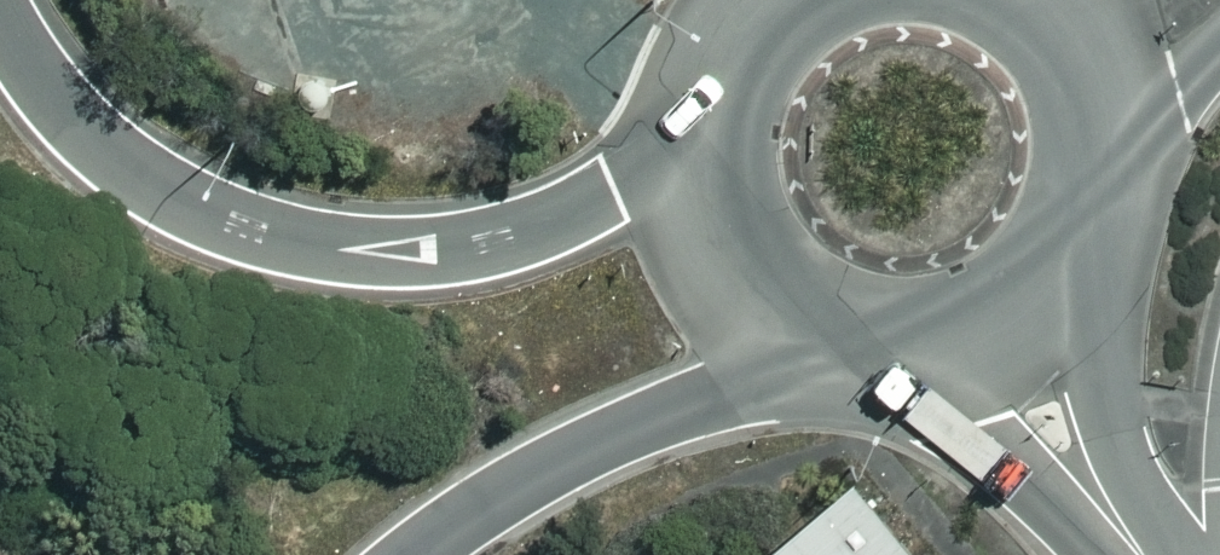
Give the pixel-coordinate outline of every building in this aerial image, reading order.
[(849,510),(796,554),(888,554),(849,510)]
